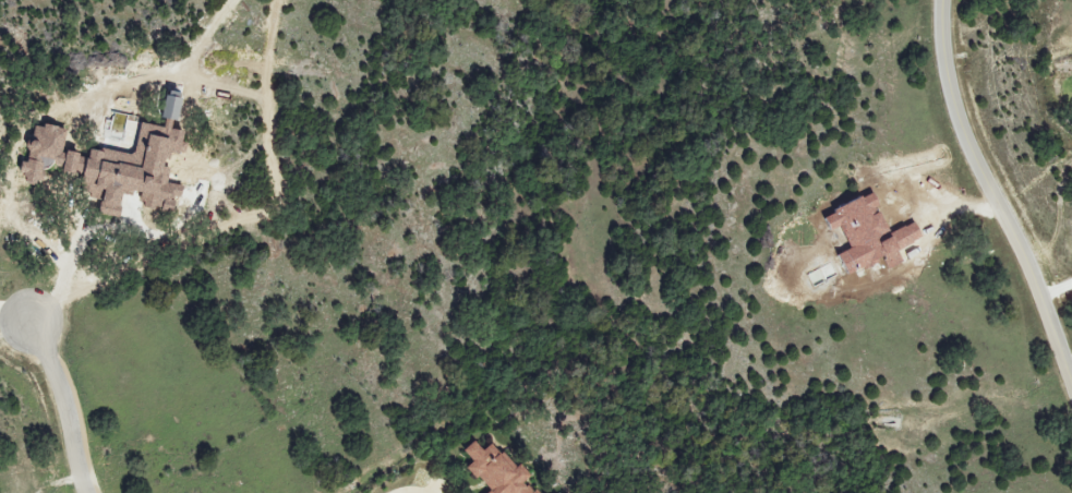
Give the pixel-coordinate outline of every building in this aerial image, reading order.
[(163,119),(179,121),(181,93),(166,92),(163,119)] [(61,155),(68,130),(53,126),(33,127),(18,179),(40,185),(45,166),(62,165),(62,174),(86,173),(88,201),(102,214),(117,218),(124,195),(143,194),(174,223),(173,198),(180,197),(183,187),(168,182),(166,159),(190,134),(172,129),(172,122),(165,120),(164,124),(140,126),(137,139),(143,138),(145,150),(61,155)] [(487,492),(537,492),(524,481),(529,476),(492,441),(484,450),(474,440),(464,451),(473,460),(466,467),(490,489),(487,492)]
